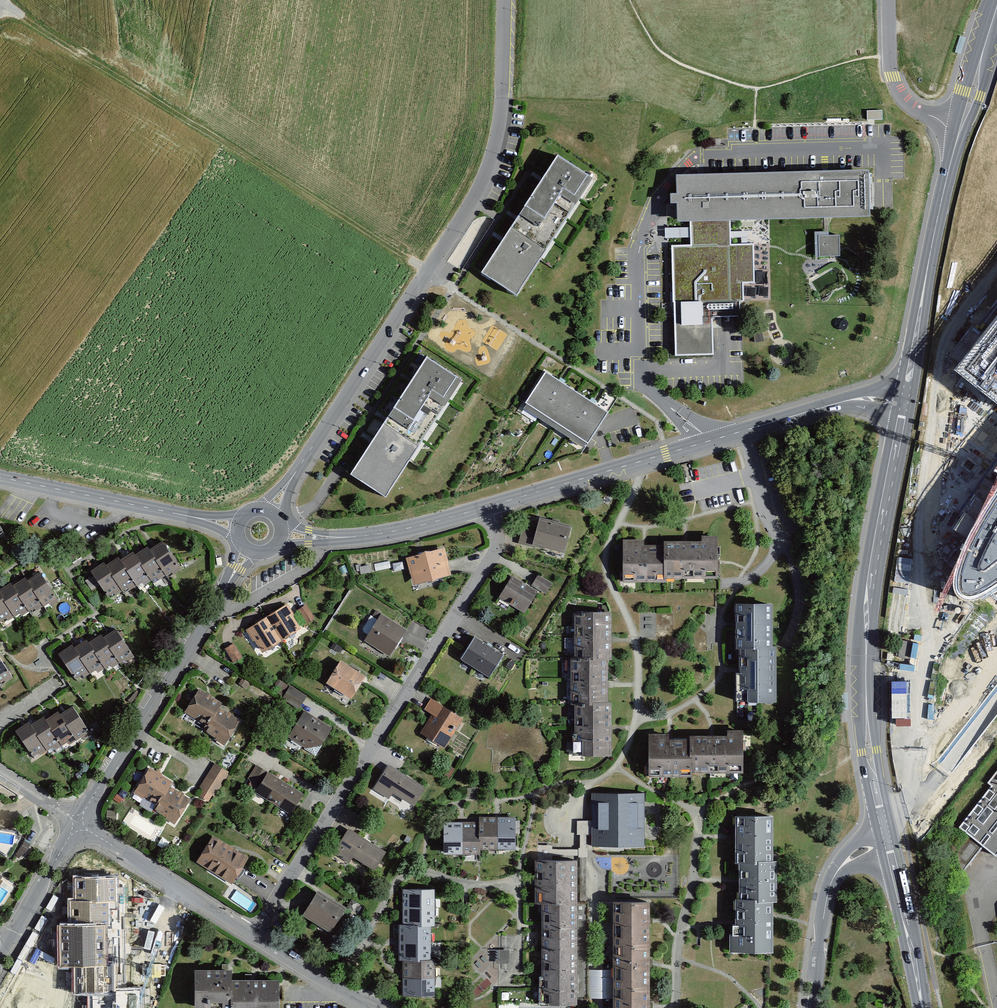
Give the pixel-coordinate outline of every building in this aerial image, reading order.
[(882,111),(867,111),(867,120),(882,119),(882,111)] [(560,159),(483,277),(520,301),(597,183),(560,159)] [(869,171),(676,177),(677,195),(671,195),(671,204),(677,204),(678,223),(691,223),(691,246),(673,246),(676,357),(713,355),(712,317),(740,317),(739,302),(744,301),(743,284),(755,283),(754,244),(731,244),(731,222),(870,218),(869,171)] [(820,256),(840,256),(839,236),(819,236),(820,256)] [(961,368),(996,397),(996,323),(961,368)] [(428,361),(353,479),(389,501),(465,383),(428,361)] [(545,372),(524,403),(590,447),(611,415),(545,372)] [(973,531),(960,562),(955,577),(955,588),(960,597),(969,600),(980,597),(994,588),(996,586),(996,493),(973,531)] [(537,535),(523,531),(518,546),(535,550),(566,559),(574,530),(540,522),(537,535)] [(645,543),(623,543),(623,586),(667,586),(667,583),(721,584),(721,540),(703,540),(703,545),(665,545),(665,548),(644,548),(645,543)] [(180,572),(163,546),(149,554),(165,578),(166,580),(180,572)] [(149,554),(148,551),(135,559),(151,584),(152,586),(165,578),(149,554)] [(445,552),(406,561),(413,588),(453,579),(445,552)] [(135,559),(133,556),(120,564),(137,590),(138,592),(151,584),(135,559)] [(120,564),(119,562),(106,570),(123,596),(124,598),(137,590),(120,564)] [(104,567),(91,576),(108,601),(114,597),(116,601),(123,596),(106,570),(104,567)] [(546,592),(552,582),(538,574),(532,584),(546,592)] [(40,577),(27,585),(43,609),(45,612),(57,604),(40,577)] [(513,578),(499,601),(524,616),(539,594),(513,578)] [(27,585),(25,582),(13,590),(29,615),(30,617),(43,609),(27,585)] [(11,587),(0,594),(0,597),(16,622),(17,623),(29,615),(13,590),(11,587)] [(2,631),(16,622),(0,597),(0,628),(2,631)] [(306,606),(296,613),(305,627),(315,620),(306,606)] [(285,608),(246,634),(260,657),(301,631),(285,608)] [(739,654),(777,654),(777,608),(735,608),(735,654),(739,654)] [(613,616),(576,617),(576,747),(584,747),(584,761),(614,761),(614,707),(610,706),(609,665),(614,666),(613,616)] [(407,633),(381,617),(363,643),(390,659),(407,633)] [(116,633),(103,641),(119,666),(121,669),(133,661),(116,633)] [(103,641),(101,638),(89,646),(105,672),(107,674),(119,666),(103,641)] [(475,640),(461,663),(491,681),(504,659),(475,640)] [(898,656),(909,658),(912,642),(901,640),(898,656)] [(89,646),(87,644),(75,651),(92,678),(93,680),(105,672),(89,646)] [(233,647),(225,652),(233,667),(242,661),(233,647)] [(75,651),(73,649),(59,658),(78,687),(92,678),(75,651)] [(741,708),(779,707),(778,653),(777,654),(739,654),(741,708)] [(12,681),(0,662),(0,689),(12,681)] [(367,679),(341,664),(327,687),(345,698),(342,702),(347,705),(349,701),(353,703),(367,679)] [(908,682),(890,682),(889,727),(908,727),(908,682)] [(299,708),(307,694),(291,684),(282,697),(299,708)] [(206,729),(218,710),(221,706),(199,693),(185,717),(206,729)] [(466,719),(432,698),(425,709),(435,715),(423,734),(447,750),(466,719)] [(72,709),(60,717),(76,742),(77,745),(90,737),(72,709)] [(206,729),(203,733),(225,747),(241,723),(234,720),(234,716),(229,714),(228,716),(218,710),(206,729)] [(333,731),(304,713),(287,740),(292,742),(289,747),(300,753),(301,751),(316,759),(333,731)] [(60,717),(58,714),(45,722),(62,748),(63,750),(76,742),(60,717)] [(45,722),(43,720),(31,728),(48,754),(49,756),(62,748),(45,722)] [(31,728),(29,725),(15,734),(34,763),(48,754),(31,728)] [(729,739),(691,739),(691,743),(690,778),(745,779),(746,733),(729,733),(729,739)] [(671,737),(649,737),(648,780),(690,781),(690,778),(691,743),(671,743),(671,737)] [(375,790),(391,800),(395,793),(417,806),(428,787),(390,765),(375,790)] [(230,774),(214,766),(199,790),(202,792),(197,799),(208,805),(213,798),(216,799),(230,774)] [(173,785),(150,771),(135,796),(158,809),(170,789),(173,785)] [(996,856),(996,772),(989,784),(993,788),(961,828),(966,832),(955,848),(962,872),(982,845),(996,856)] [(303,797),(269,775),(256,794),(290,817),(303,797)] [(191,802),(170,789),(158,809),(155,815),(175,827),(191,802)] [(644,795),(592,794),(592,848),(646,848),(644,795)] [(776,817),(737,817),(737,864),(740,864),(776,864),(776,817)] [(517,820),(480,819),(480,823),(480,853),(517,853),(517,820)] [(480,823),(444,824),(444,853),(480,853),(480,823)] [(351,828),(335,853),(351,864),(355,857),(377,870),(389,852),(351,828)] [(213,838),(196,865),(232,888),(250,861),(213,838)] [(580,908),(579,863),(536,864),(536,908),(542,908),(580,908)] [(779,905),(779,864),(776,864),(740,864),(740,904),(775,904),(779,905)] [(115,902),(114,878),(75,878),(76,902),(71,902),(71,927),(62,928),(62,965),(77,965),(78,991),(92,990),(92,1007),(137,1007),(137,993),(112,994),(112,968),(104,968),(103,924),(109,923),(109,902),(115,902)] [(321,890),(305,916),(332,933),(348,907),(321,890)] [(436,891),(402,891),(402,928),(432,928),(436,928),(436,891)] [(731,938),(731,955),(775,956),(775,904),(740,904),(737,904),(737,938),(731,938)] [(615,1007),(655,1007),(654,905),(614,906),(615,1007)] [(542,908),(541,1007),(579,1007),(580,908),(542,908)] [(402,928),(399,928),(399,963),(402,963),(431,964),(432,928),(402,928)] [(509,950),(495,950),(495,964),(509,964),(509,950)] [(402,963),(402,1001),(435,1000),(435,963),(431,964),(402,963)] [(196,972),(196,1007),(232,1007),(232,981),(233,973),(196,972)] [(282,982),(232,981),(232,1007),(281,1007),(282,982)]
